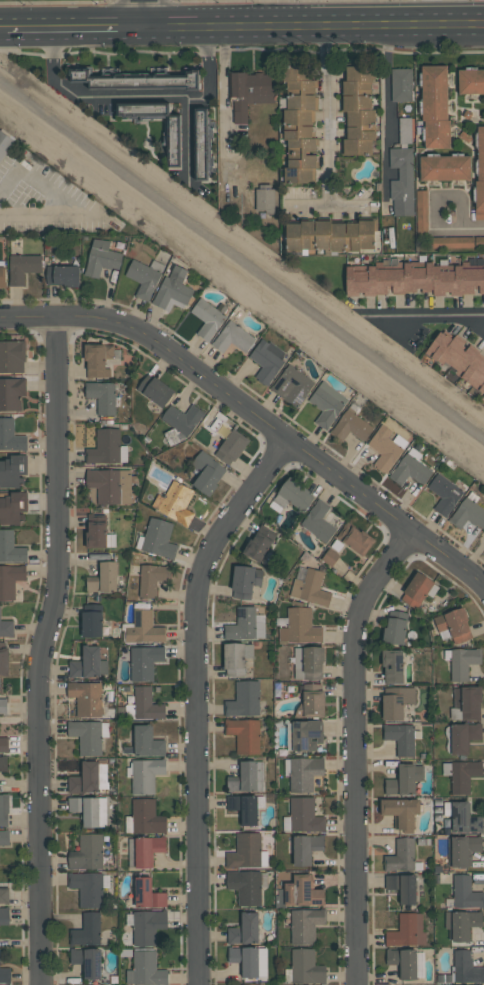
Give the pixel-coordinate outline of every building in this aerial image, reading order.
[(311,65),(284,67),(286,90),(300,89),(300,95),(287,96),(288,110),(283,110),(284,133),(279,133),(280,146),(288,146),(289,159),(285,159),(286,184),(308,182),(307,169),(319,168),(318,153),(317,153),(316,138),(317,138),(313,80),(311,65)] [(449,148),(448,65),(422,66),(423,149),(449,148)] [(377,67),(344,66),(344,112),(346,112),(345,153),(380,154),(380,139),(377,139),(377,109),(372,109),(372,96),(377,96),(377,67)] [(197,90),(197,70),(186,70),(186,74),(130,73),(130,77),(87,76),(87,68),(70,68),(70,82),(89,82),(89,87),(197,90)] [(412,69),(391,69),(392,101),(413,101),(412,69)] [(483,94),(483,69),(458,70),(459,94),(483,94)] [(233,124),(247,123),(247,103),(273,103),(273,73),(232,73),(233,124)] [(168,116),(168,152),(179,152),(179,110),(165,110),(165,97),(118,97),(118,116),(168,116)] [(211,109),(195,109),(195,139),(195,147),(189,147),(189,179),(209,180),(211,109)] [(400,146),(413,146),(413,118),(399,118),(400,146)] [(15,141),(0,130),(0,161),(15,141)] [(389,149),(390,168),(398,168),(399,180),(391,180),(392,216),(414,216),(413,148),(389,149)] [(471,179),(471,155),(420,156),(420,180),(471,179)] [(179,167),(180,157),(169,157),(168,167),(179,167)] [(273,212),(274,182),(257,182),(256,212),(273,212)] [(417,196),(418,229),(423,229),(423,221),(428,221),(427,196),(417,196)] [(374,249),(374,219),(287,219),(287,249),(374,249)] [(430,248),(472,247),(472,237),(430,238),(430,248)] [(123,253),(108,250),(110,242),(93,238),(84,275),(99,279),(102,267),(119,271),(123,253)] [(42,272),(41,254),(9,255),(10,286),(24,286),(24,273),(42,272)] [(165,265),(152,260),(149,267),(132,259),(125,276),(140,283),(135,296),(148,302),(165,265)] [(387,295),(387,292),(416,293),(416,289),(433,290),(433,295),(445,296),(445,294),(477,295),(477,293),(483,294),(483,268),(454,267),(454,271),(440,271),(440,264),(426,263),(426,267),(412,267),(412,263),(405,262),(405,266),(347,265),(346,294),(387,295)] [(48,285),(78,286),(79,264),(48,263),(48,285)] [(154,305),(169,311),(172,304),(185,309),(193,289),(182,284),(188,270),(171,263),(154,305)] [(204,322),(196,334),(208,342),(226,316),(200,298),(190,312),(204,322)] [(256,338),(229,320),(212,345),(224,353),(231,343),(246,353),(256,338)] [(483,393),(483,361),(452,341),(453,339),(440,330),(424,356),(483,393)] [(255,378),(268,386),(287,353),(261,338),(249,358),(262,366),(255,378)] [(0,340),(0,373),(25,372),(24,340),(0,340)] [(110,378),(111,368),(104,368),(105,343),(86,343),(85,377),(110,378)] [(292,403),(297,394),(305,398),(315,380),(288,364),(272,391),(292,403)] [(163,408),(175,391),(148,373),(136,389),(163,408)] [(26,377),(0,377),(0,411),(21,411),(21,392),(26,392),(26,377)] [(97,398),(97,415),(115,416),(116,382),(86,381),(85,398),(97,398)] [(308,401),(323,411),(315,422),(326,431),(348,399),(322,381),(308,401)] [(161,416),(185,438),(205,415),(193,404),(184,415),(172,404),(161,416)] [(365,442),(374,426),(345,409),(331,434),(343,441),(348,433),(365,442)] [(26,450),(26,435),(14,435),(14,417),(0,416),(0,449),(26,450)] [(394,433),(381,424),(367,446),(380,454),(373,465),(386,473),(407,442),(394,433)] [(86,463),(127,463),(127,446),(120,446),(120,428),(96,427),(96,447),(86,447),(86,463)] [(231,467),(250,440),(234,428),(214,455),(231,467)] [(389,477),(402,486),(409,475),(423,486),(433,471),(417,461),(422,455),(410,446),(389,477)] [(201,472),(192,486),(210,496),(227,467),(200,451),(191,466),(201,472)] [(19,487),(19,475),(27,475),(27,455),(0,456),(0,487),(19,487)] [(86,470),(87,488),(97,488),(97,504),(132,503),(132,477),(131,477),(131,469),(86,470)] [(434,509),(446,518),(464,491),(437,473),(427,488),(441,498),(434,509)] [(300,510),(313,494),(290,477),(272,500),(283,509),(289,501),(300,510)] [(194,490),(172,480),(166,494),(158,491),(151,508),(188,525),(194,513),(185,509),(194,490)] [(20,525),(20,512),(27,512),(27,491),(0,491),(0,525),(20,525)] [(469,491),(449,521),(461,529),(467,520),(482,529),(483,527),(483,510),(473,502),(477,496),(469,491)] [(331,507),(319,499),(300,525),(326,544),(337,529),(322,518),(331,507)] [(87,547),(106,547),(107,514),(87,514),(87,547)] [(168,542),(174,523),(151,516),(141,550),(173,560),(178,545),(168,542)] [(375,538),(347,522),(337,540),(365,556),(375,538)] [(264,534),(265,532),(257,527),(243,554),(261,563),(273,538),(264,534)] [(27,547),(13,547),(14,529),(0,529),(0,562),(27,562),(27,547)] [(116,561),(99,561),(99,577),(87,577),(87,592),(116,592),(116,561)] [(156,598),(157,581),(169,582),(170,565),(141,564),(139,597),(156,598)] [(251,600),(253,584),(262,585),(263,568),(235,565),(231,598),(251,600)] [(15,601),(15,580),(25,580),(25,566),(0,566),(0,601),(15,601)] [(289,597),(329,606),(332,593),(319,590),(324,571),(308,567),(304,582),(294,579),(289,597)] [(418,610),(433,580),(416,571),(401,600),(418,610)] [(224,624),(225,640),(265,639),(265,614),(256,614),(256,606),(237,606),(237,624),(224,624)] [(322,643),(322,626),(311,626),(312,607),(288,606),(288,626),(280,626),(279,642),(322,643)] [(433,617),(439,633),(449,629),(455,645),(474,638),(462,607),(433,617)] [(165,641),(165,626),(153,626),(152,609),(134,609),(134,627),(125,628),(125,642),(165,641)] [(102,637),(102,610),(82,611),(82,637),(102,637)] [(406,618),(386,617),(385,644),(405,645),(406,618)] [(13,637),(14,620),(0,620),(0,637),(13,637)] [(0,642),(0,675),(8,675),(8,642),(0,642)] [(245,676),(245,658),(253,658),(254,643),(225,642),(224,676),(245,676)] [(70,677),(108,676),(108,660),(100,660),(100,644),(82,645),(82,660),(69,661),(70,677)] [(131,682),(154,681),(153,662),(164,662),(164,646),(131,647),(131,682)] [(294,679),(323,680),(324,646),(295,646),(294,679)] [(468,664),(481,664),(481,648),(451,649),(451,682),(468,681),(468,664)] [(403,683),(403,651),(383,652),(384,683),(403,683)] [(236,700),(225,700),(225,716),(260,715),(259,680),(235,681),(236,700)] [(76,716),(101,717),(102,682),(67,682),(67,697),(77,697),(76,716)] [(324,717),(323,683),(303,684),(303,718),(324,717)] [(134,686),(135,719),(165,718),(165,704),(152,704),(151,685),(134,686)] [(454,709),(461,709),(462,719),(481,718),(481,686),(454,687),(454,709)] [(383,720),(403,721),(403,704),(415,705),(415,687),(384,687),(383,720)] [(236,735),(236,754),(259,754),(260,720),(225,719),(225,735),(236,735)] [(292,751),(317,751),(317,743),(322,743),(322,720),(292,720),(292,751)] [(79,737),(79,756),(101,756),(102,737),(108,737),(108,722),(67,721),(67,737),(79,737)] [(451,755),(468,755),(468,740),(482,740),(482,724),(452,723),(451,755)] [(165,756),(166,740),(151,739),(151,724),(135,724),(134,756),(165,756)] [(383,724),(383,740),(397,740),(396,757),(414,758),(414,725),(383,724)] [(316,793),(316,776),(324,776),(324,758),(285,758),(285,774),(290,774),(290,793),(316,793)] [(133,794),(155,794),(155,775),(166,775),(166,759),(132,760),(133,794)] [(68,776),(68,793),(99,792),(98,760),(81,760),(81,776),(68,776)] [(240,777),(227,776),(227,791),(263,792),(264,761),(240,760),(240,777)] [(470,794),(469,777),(482,776),(482,762),(443,762),(443,775),(451,774),(452,794),(470,794)] [(415,794),(416,780),(423,781),(424,764),(399,763),(398,779),(385,779),(385,794),(415,794)] [(8,794),(0,794),(0,826),(8,826),(8,794)] [(258,807),(264,807),(265,796),(227,795),(227,810),(239,810),(238,825),(257,825),(258,807)] [(290,816),(283,816),(283,831),(325,832),(325,817),(314,816),(314,797),(290,796),(290,816)] [(106,797),(68,797),(68,812),(83,812),(83,827),(107,827),(106,797)] [(125,833),(166,833),(167,816),(155,816),(155,798),(133,798),(132,816),(126,816),(125,833)] [(394,815),(395,830),(403,830),(403,832),(414,832),(414,814),(420,814),(420,798),(381,799),(381,815),(394,815)] [(451,832),(483,832),(483,816),(469,816),(469,801),(452,800),(451,832)] [(9,830),(0,830),(0,846),(9,845),(9,830)] [(237,852),(226,852),(226,868),(268,867),(268,851),(261,851),(260,832),(236,832),(237,852)] [(79,834),(80,851),(68,851),(69,869),(103,869),(103,834),(79,834)] [(294,866),(311,866),(310,851),(324,851),(324,835),(293,836),(294,866)] [(135,867),(153,867),(152,853),(166,853),(165,836),(135,837),(135,867)] [(448,867),(468,867),(468,852),(482,852),(482,836),(448,836),(448,867)] [(414,837),(396,837),(396,855),(385,855),(385,871),(414,870),(414,837)] [(238,890),(237,906),(261,906),(262,872),(227,871),(226,889),(238,890)] [(79,907),(102,908),(103,873),(68,873),(68,888),(79,888),(79,907)] [(311,873),(293,873),(293,887),(278,887),(278,905),(324,905),(324,889),(311,889),(311,873)] [(471,892),(471,875),(454,874),(453,907),(483,907),(483,892),(471,892)] [(386,889),(400,889),(401,905),(417,905),(416,875),(386,875),(386,889)] [(135,907),(166,907),(167,892),(152,892),(152,876),(135,876),(135,907)] [(9,904),(9,887),(0,887),(0,904),(9,904)] [(9,925),(9,908),(0,908),(0,925),(9,925)] [(292,945),(315,944),(315,925),(325,925),(325,909),(291,910),(292,945)] [(134,947),(157,946),(156,929),(167,929),(167,911),(133,912),(134,947)] [(469,942),(469,926),(482,926),(482,911),(448,911),(448,942),(469,942)] [(100,945),(100,912),(83,912),(82,929),(70,929),(70,944),(100,945)] [(228,927),(227,943),(258,944),(259,912),(241,912),(240,927),(228,927)] [(385,931),(386,945),(426,945),(426,932),(422,932),(422,913),(399,913),(399,931),(385,931)] [(242,963),(242,977),(267,978),(267,948),(228,947),(228,963),(242,963)] [(83,979),(101,979),(101,949),(70,948),(70,964),(84,964),(83,979)] [(315,949),(292,948),(291,969),(285,969),(285,983),(326,984),(326,965),(314,965),(315,949)] [(386,950),(387,965),(399,965),(399,980),(417,980),(417,950),(386,950)] [(454,950),(454,983),(483,983),(483,967),(472,967),(472,950),(454,950)] [(156,951),(133,951),(133,970),(125,970),(126,984),(168,984),(168,970),(156,970),(156,951)] [(10,968),(0,968),(0,983),(10,984),(10,968)]
